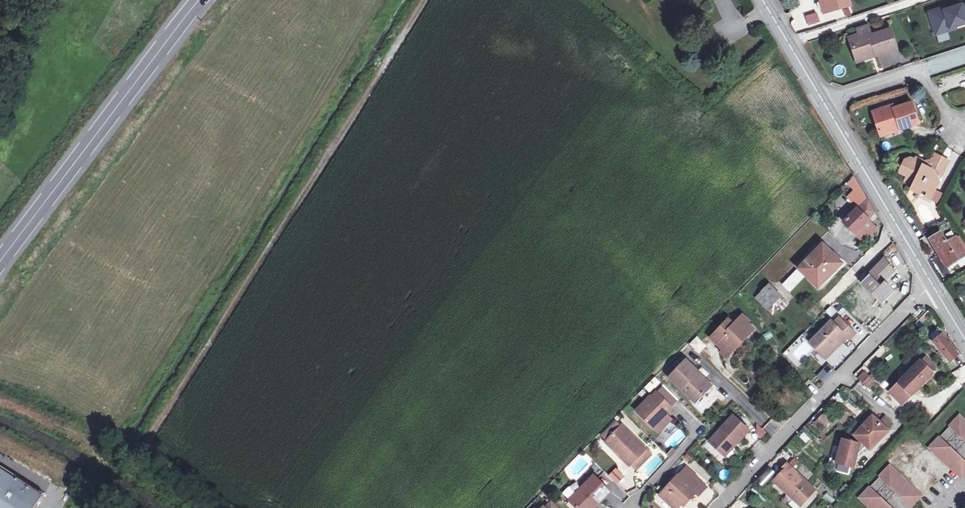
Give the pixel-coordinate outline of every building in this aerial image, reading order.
[(830,10),(851,5),(849,0),(827,0),(830,10)] [(930,11),(935,27),(949,23),(951,28),(964,23),(964,6),(964,4),(946,9),(945,7),(930,11)] [(818,12),(806,16),(809,25),(820,21),(818,12)] [(851,36),(857,54),(876,48),(878,54),(897,48),(890,29),(871,35),(869,30),(867,23),(856,26),(858,33),(851,36)] [(952,30),(951,28),(949,23),(935,27),(937,34),(952,30)] [(871,35),(890,29),(888,24),(869,30),(871,35)] [(859,60),(878,54),(876,48),(857,54),(859,60)] [(874,114),(881,134),(901,127),(903,132),(922,125),(916,105),(896,111),(895,107),(874,114)] [(882,139),(903,132),(901,127),(881,134),(882,139)] [(927,156),(934,167),(941,176),(948,160),(933,153),(927,156)] [(922,161),(923,160),(910,156),(901,172),(907,176),(905,181),(911,184),(909,189),(919,194),(922,189),(932,194),(934,191),(938,181),(932,173),(931,174),(930,172),(926,165),(922,161)] [(927,156),(926,156),(923,160),(922,161),(926,165),(930,172),(934,167),(927,156)] [(847,204),(857,212),(868,201),(861,189),(847,204)] [(922,189),(919,194),(938,204),(943,196),(934,191),(932,194),(922,189)] [(868,201),(857,212),(845,225),(855,235),(875,212),(868,201)] [(938,253),(957,241),(950,230),(941,236),(940,234),(930,240),(938,253)] [(964,255),(957,241),(938,253),(946,266),(964,255)] [(798,269),(817,288),(840,264),(821,245),(798,269)] [(880,287),(893,274),(883,254),(858,279),(872,294),(880,287)] [(895,277),(893,274),(880,287),(883,289),(895,277)] [(761,293),(755,299),(767,311),(772,316),(778,310),(781,312),(788,305),(757,275),(750,282),(761,293)] [(742,317),(735,324),(730,329),(725,324),(712,337),(726,351),(732,345),(736,349),(755,329),(742,317)] [(729,319),(725,324),(730,329),(735,324),(729,319)] [(809,344),(819,354),(822,350),(829,356),(847,338),(850,340),(855,334),(839,319),(833,325),(831,322),(809,344)] [(700,354),(708,346),(698,336),(690,344),(700,354)] [(939,337),(933,343),(951,360),(956,355),(939,337)] [(732,345),(726,351),(723,353),(728,357),(736,349),(732,345)] [(825,360),(829,356),(822,350),(819,354),(825,360)] [(694,403),(708,388),(695,375),(698,372),(685,360),(668,378),(694,403)] [(913,369),(926,381),(936,370),(926,360),(921,365),(919,363),(913,369)] [(825,384),(836,370),(828,363),(817,377),(825,384)] [(900,384),(912,396),(926,381),(913,369),(900,384)] [(866,371),(858,378),(868,389),(876,381),(866,371)] [(711,385),(698,372),(695,375),(708,388),(711,385)] [(652,390),(661,383),(657,379),(648,386),(652,390)] [(912,396),(900,384),(891,394),(903,406),(912,396)] [(659,394),(673,407),(678,401),(665,388),(659,394)] [(698,406),(704,411),(717,395),(712,390),(698,406)] [(655,427),(667,415),(674,408),(673,407),(659,394),(658,393),(653,397),(651,396),(637,410),(655,427)] [(821,413),(817,423),(826,426),(830,417),(821,413)] [(667,415),(655,427),(661,432),(672,420),(667,415)] [(734,441),(737,443),(749,431),(732,416),(708,443),(721,455),(734,441)] [(862,433),(873,421),(871,418),(859,430),(862,433)] [(948,430),(964,446),(964,426),(958,419),(948,430)] [(862,433),(859,430),(854,436),(869,451),(886,432),(873,421),(862,433)] [(607,442),(621,427),(616,422),(601,437),(607,442)] [(621,427),(607,442),(606,443),(631,465),(634,462),(641,468),(653,455),(622,426),(621,427)] [(734,441),(721,455),(724,458),(737,443),(734,441)] [(927,452),(960,482),(964,476),(964,467),(937,441),(927,452)] [(797,497),(804,504),(817,490),(788,464),(782,470),(785,473),(775,484),(794,500),(797,497)] [(617,468),(609,476),(618,485),(626,477),(617,468)] [(691,501),(697,494),(700,496),(706,489),(696,479),(698,477),(689,468),(679,478),(678,477),(661,495),(674,507),(678,507),(682,503),(687,498),(691,501)] [(878,479),(909,507),(911,507),(920,499),(887,469),(878,479)] [(38,496),(0,472),(0,507),(31,507),(38,496)] [(599,502),(610,491),(593,476),(569,501),(577,507),(588,507),(596,500),(599,502)] [(857,501),(864,507),(886,507),(867,490),(857,501)] [(797,497),(794,500),(801,507),(804,504),(797,497)] [(687,498),(682,503),(686,506),(691,501),(687,498)] [(588,507),(593,507),(599,502),(596,500),(588,507)]
